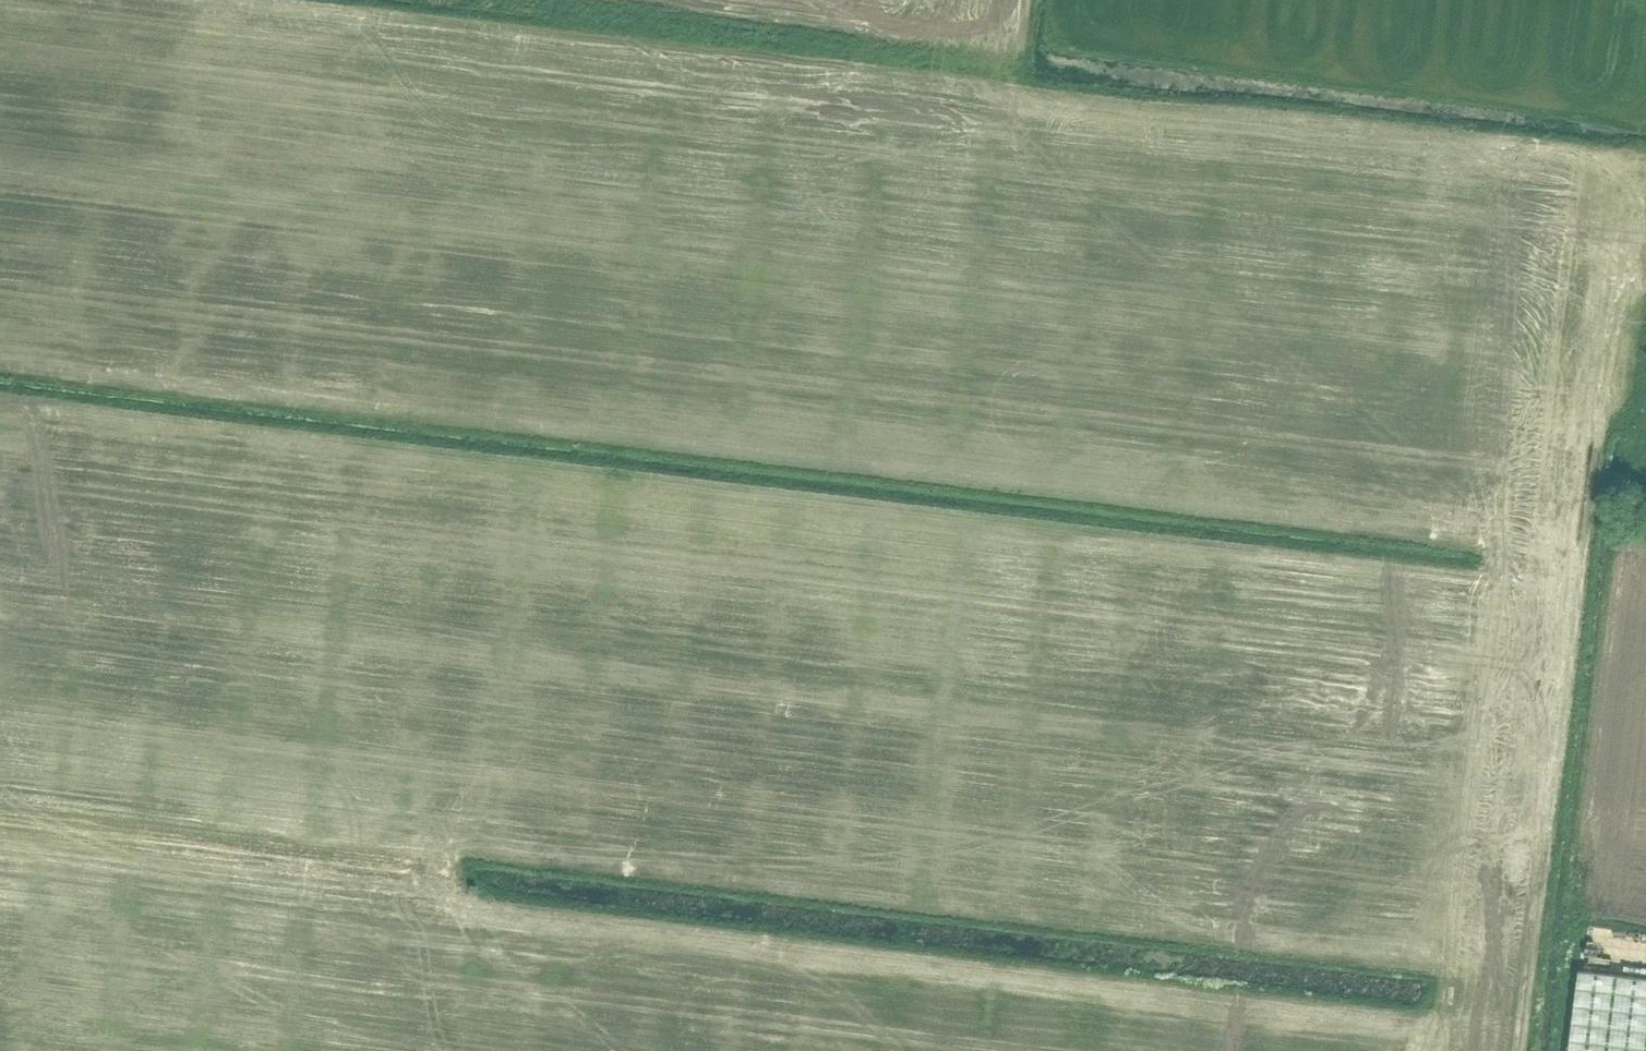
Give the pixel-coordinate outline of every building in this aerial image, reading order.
[(1577,969),(1567,1050),(1645,1050),(1645,977),(1577,969)]
